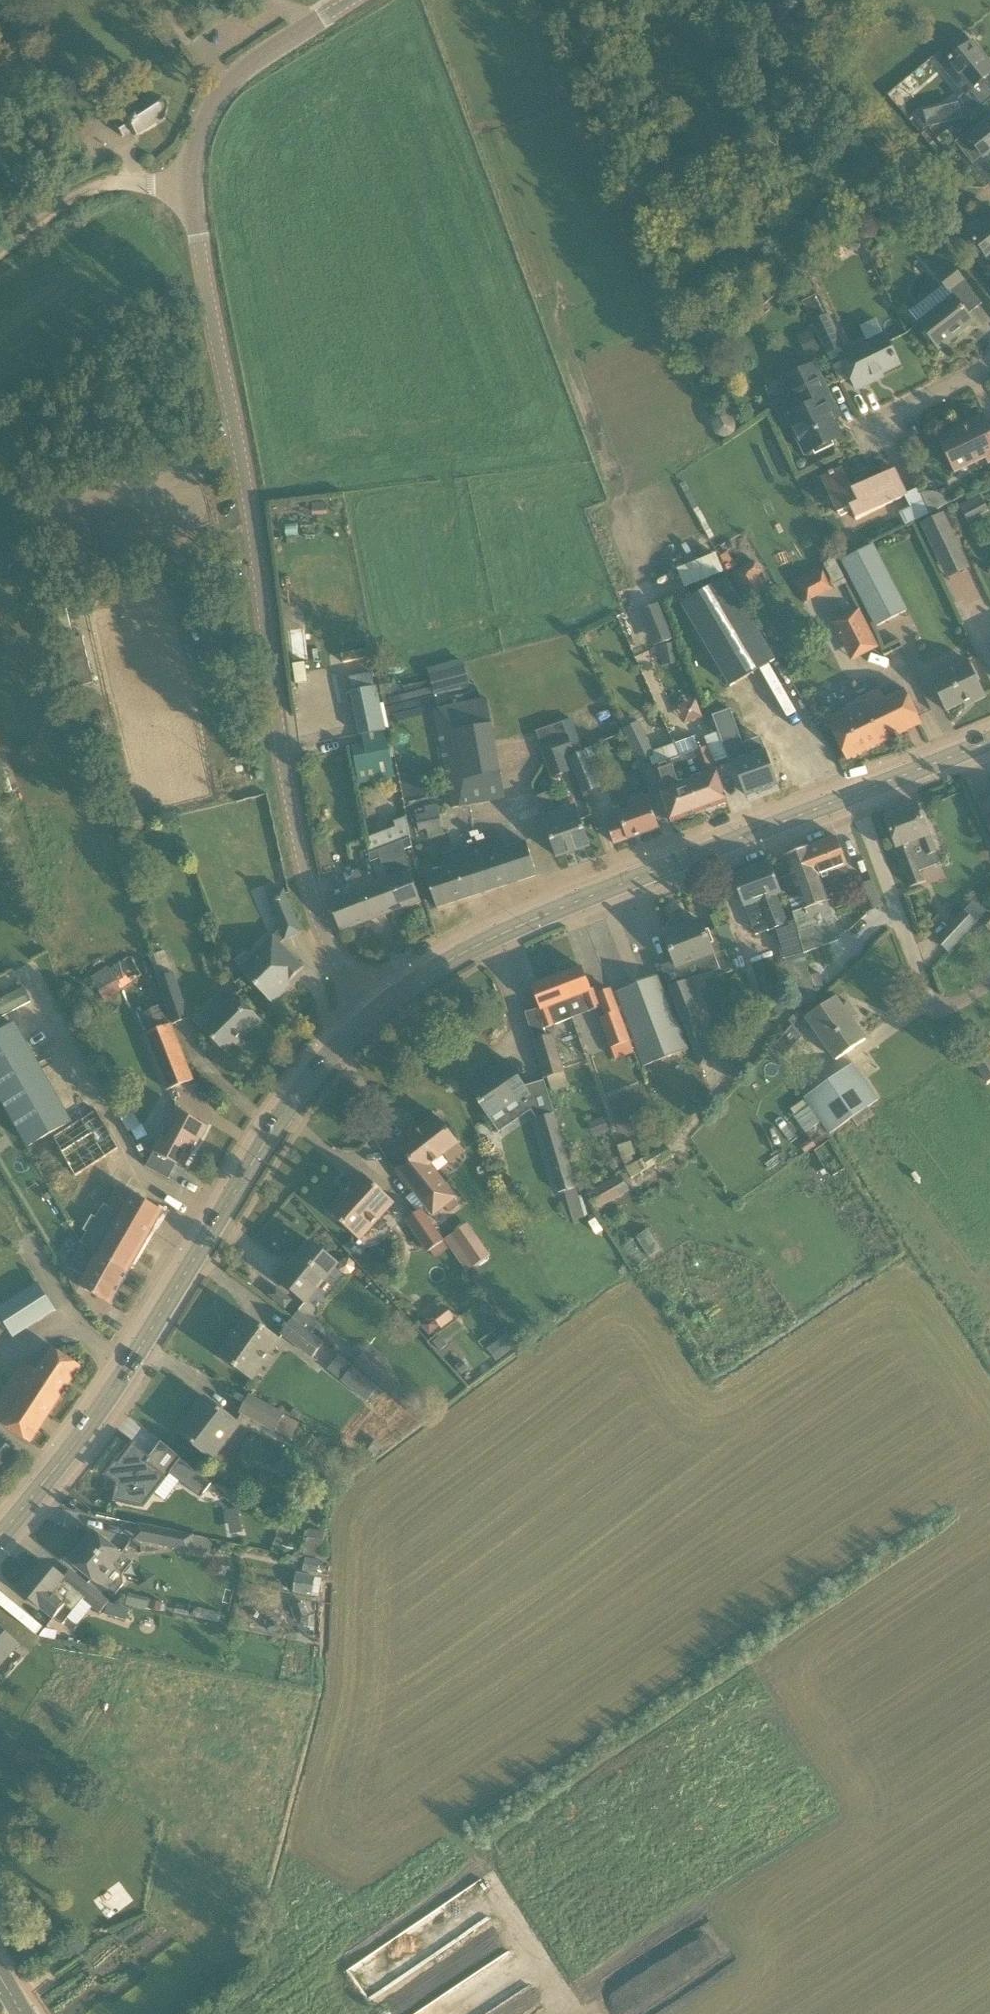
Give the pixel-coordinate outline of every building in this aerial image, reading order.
[(772,4),(783,18),(806,0),(778,0),(772,4)] [(941,68),(963,95),(958,99),(968,111),(971,115),(989,100),(989,87),(984,80),(989,75),(989,65),(972,43),(941,68)] [(165,105),(161,99),(160,98),(148,95),(146,95),(119,113),(123,118),(113,124),(122,137),(131,131),(134,136),(162,120),(163,118),(165,107),(165,105)] [(928,114),(938,123),(950,119),(952,108),(931,103),(928,114)] [(968,136),(966,134),(955,143),(973,165),(989,151),(989,118),(968,136)] [(937,129),(946,140),(953,133),(944,123),(937,129)] [(971,236),(987,256),(989,254),(989,221),(971,236)] [(935,275),(949,293),(964,281),(951,263),(950,264),(940,251),(926,262),(936,275),(935,275)] [(828,315),(818,295),(802,302),(827,355),(844,347),(829,315),(828,315)] [(922,335),(928,343),(931,340),(939,349),(973,322),(952,296),(917,323),(925,333),(922,335)] [(797,337),(807,357),(820,351),(810,331),(797,337)] [(871,378),(898,365),(883,334),(841,354),(857,390),(874,382),(871,378)] [(790,394),(774,402),(782,420),(787,418),(805,455),(836,440),(828,422),(839,417),(830,397),(814,365),(783,380),(790,394)] [(956,474),(986,460),(988,465),(989,464),(989,429),(989,430),(982,416),(957,427),(959,431),(940,440),(956,474)] [(850,509),(856,521),(907,496),(894,469),(852,490),(842,468),(821,479),(838,515),(850,509)] [(960,506),(969,522),(988,511),(980,495),(960,506)] [(913,522),(929,514),(924,502),(899,514),(905,526),(913,522)] [(958,546),(943,514),(921,524),(936,556),(958,546)] [(841,561),(875,628),(908,611),(874,545),(841,561)] [(677,569),(685,588),(724,572),(716,553),(677,569)] [(726,553),(719,556),(725,566),(731,562),(726,553)] [(774,600),(759,576),(762,574),(754,560),(730,575),(753,613),(774,600)] [(825,565),(793,578),(802,601),(834,589),(825,565)] [(681,605),(730,687),(776,660),(727,578),(681,605)] [(640,612),(654,647),(672,640),(658,605),(640,612)] [(832,623),(851,662),(879,648),(859,609),(832,623)] [(81,637),(59,643),(70,689),(92,683),(88,665),(81,637)] [(659,646),(663,665),(677,662),(673,643),(659,646)] [(930,679),(937,694),(946,712),(972,699),(974,703),(985,697),(967,660),(930,679)] [(464,662),(428,671),(434,693),(470,683),(464,662)] [(359,723),(363,741),(387,735),(377,685),(375,685),(373,674),(350,678),(353,691),(351,692),(357,723),(359,723)] [(918,717),(919,717),(909,696),(909,697),(904,688),(849,715),(846,708),(828,717),(832,724),(829,725),(833,733),(832,734),(842,754),(843,753),(847,760),(921,724),(918,717)] [(434,709),(452,808),(505,799),(487,699),(466,703),(434,709)] [(694,700),(677,707),(683,723),(700,717),(694,700)] [(730,709),(712,716),(730,767),(735,765),(746,796),(760,791),(761,793),(773,789),(772,787),(777,785),(765,751),(764,752),(748,758),(730,709)] [(679,756),(674,744),(654,752),(640,723),(623,731),(639,763),(651,757),(654,766),(651,767),(672,823),(700,813),(679,756)] [(573,753),(566,734),(539,742),(552,780),(571,772),(565,756),(573,753)] [(387,735),(363,741),(364,745),(352,748),(356,768),(375,764),(378,780),(395,777),(387,735)] [(394,739),(396,750),(407,748),(405,737),(394,739)] [(694,737),(674,744),(679,756),(700,813),(727,803),(707,748),(699,751),(694,737)] [(568,760),(583,796),(601,788),(586,752),(568,760)] [(628,804),(631,810),(618,815),(620,820),(607,825),(614,844),(659,828),(647,797),(644,798),(642,794),(630,799),(632,802),(628,804)] [(538,799),(541,810),(549,808),(546,797),(538,799)] [(980,804),(989,829),(989,800),(980,804)] [(425,813),(415,815),(419,839),(442,834),(436,805),(423,807),(425,813)] [(542,816),(550,839),(557,858),(589,846),(574,805),(542,816)] [(884,818),(902,863),(901,864),(910,887),(925,882),(917,861),(936,853),(918,805),(884,818)] [(387,876),(328,900),(341,932),(421,902),(409,871),(412,870),(406,851),(415,848),(405,818),(394,822),(396,828),(366,839),(370,862),(381,858),(387,876)] [(313,831),(321,868),(332,865),(326,839),(324,840),(322,829),(313,831)] [(793,913),(795,922),(801,945),(804,956),(812,952),(841,940),(839,934),(825,893),(852,882),(836,837),(785,855),(804,910),(793,913)] [(426,875),(431,889),(437,908),(537,875),(526,842),(500,851),(496,838),(465,848),(466,850),(451,856),(453,865),(426,875)] [(801,945),(795,922),(787,924),(777,897),(781,895),(769,862),(733,876),(756,936),(775,928),(783,960),(785,960),(798,1008),(817,1004),(807,968),(804,956),(801,945)] [(316,876),(325,898),(340,892),(331,870),(316,876)] [(853,887),(863,913),(882,906),(872,880),(853,887)] [(267,897),(281,930),(285,940),(301,933),(284,890),(267,897)] [(936,940),(949,952),(986,912),(975,900),(936,940)] [(982,923),(989,931),(989,915),(982,923)] [(700,976),(701,977),(719,970),(722,977),(733,972),(723,948),(716,929),(706,933),(701,922),(664,936),(674,962),(693,955),(700,976)] [(847,931),(839,934),(841,940),(842,943),(850,940),(847,931)] [(238,970),(257,989),(271,1003),(285,990),(283,988),(303,967),(273,937),(238,970)] [(804,956),(807,968),(816,964),(812,952),(804,956)] [(559,977),(557,977),(566,1002),(572,1018),(588,1012),(601,1007),(594,988),(591,990),(583,968),(570,972),(567,970),(560,972),(559,977)] [(157,978),(173,1024),(190,1018),(174,972),(157,978)] [(26,1003),(11,973),(0,978),(0,1016),(26,1003)] [(659,975),(615,992),(622,1011),(643,1068),(656,1063),(659,1061),(688,1050),(666,994),(659,975)] [(572,1018),(566,1002),(557,977),(532,987),(540,1009),(537,1011),(543,1029),(556,1024),(572,1018)] [(712,1063),(694,1017),(701,1014),(688,981),(670,988),(700,1068),(712,1063)] [(201,1029),(210,1038),(224,1052),(240,1035),(243,1038),(261,1021),(234,994),(201,1029)] [(819,1009),(806,1018),(836,1060),(845,1054),(849,1051),(865,1040),(864,1038),(853,1023),(857,1017),(846,1002),(841,1005),(835,997),(819,1009)] [(777,1026),(786,1033),(803,1015),(794,1007),(777,1026)] [(610,1049),(611,1048),(615,1060),(634,1053),(630,1042),(629,1042),(618,1012),(599,1018),(610,1049)] [(28,1147),(72,1122),(16,1025),(0,1034),(0,1098),(28,1147)] [(145,1035),(167,1091),(193,1080),(171,1025),(145,1035)] [(774,1047),(785,1057),(802,1037),(791,1027),(774,1047)] [(563,1075),(565,1074),(553,1034),(533,1042),(545,1080),(548,1079),(552,1092),(567,1087),(563,1075)] [(492,1076),(470,1090),(490,1120),(498,1133),(538,1106),(533,1099),(507,1061),(490,1072),(492,1076)] [(803,1098),(830,1135),(852,1119),(868,1108),(878,1100),(852,1063),(803,1098)] [(868,1108),(852,1119),(854,1122),(857,1126),(873,1115),(870,1111),(868,1108)] [(153,1153),(184,1169),(206,1127),(176,1110),(153,1153)] [(51,1138),(76,1177),(119,1150),(95,1111),(51,1138)] [(535,1118),(548,1164),(567,1159),(554,1113),(535,1118)] [(408,1160),(397,1169),(396,1169),(433,1216),(456,1198),(431,1165),(459,1143),(438,1117),(415,1134),(411,1130),(394,1143),(408,1160)] [(597,1136),(609,1132),(604,1119),(593,1123),(597,1136)] [(799,1145),(805,1153),(815,1147),(809,1139),(799,1145)] [(813,1150),(830,1180),(846,1170),(829,1141),(813,1150)] [(617,1147),(622,1159),(635,1155),(630,1142),(617,1147)] [(626,1169),(632,1179),(671,1155),(665,1146),(626,1169)] [(484,1180),(488,1182),(493,1180),(494,1175),(492,1171),(488,1170),(483,1172),(482,1177),(484,1180)] [(329,1213),(343,1226),(361,1242),(396,1204),(363,1174),(329,1213)] [(585,1193),(595,1211),(629,1192),(618,1174),(585,1193)] [(84,1278),(79,1287),(110,1304),(163,1212),(121,1188),(109,1208),(105,1206),(69,1269),(84,1278)] [(430,1251),(435,1258),(448,1249),(421,1211),(405,1222),(428,1253),(430,1251)] [(453,1253),(467,1272),(491,1256),(477,1236),(453,1253)] [(274,1277),(290,1290),(307,1304),(339,1266),(310,1242),(292,1265),(287,1262),(274,1277)] [(343,1260),(339,1264),(339,1270),(344,1274),(350,1274),(354,1270),(353,1264),(349,1260),(343,1260)] [(480,1276),(472,1281),(484,1298),(492,1292),(480,1276)] [(4,1325),(29,1309),(37,1322),(55,1310),(38,1284),(0,1308),(0,1318),(4,1325)] [(298,1312),(293,1319),(312,1334),(318,1327),(298,1312)] [(218,1356),(234,1368),(252,1381),(281,1340),(247,1315),(218,1356)] [(312,1334),(293,1319),(281,1334),(313,1359),(325,1344),(312,1334)] [(427,1320),(420,1325),(429,1335),(438,1326),(434,1321),(427,1320)] [(0,1399),(0,1423),(30,1443),(80,1367),(52,1348),(37,1371),(24,1362),(0,1399)] [(354,1366),(391,1395),(397,1389),(386,1380),(392,1373),(365,1352),(354,1366)] [(328,1371),(367,1402),(378,1388),(339,1357),(328,1371)] [(462,1361),(455,1367),(461,1374),(469,1368),(462,1361)] [(239,1413),(290,1441),(300,1424),(249,1395),(239,1413)] [(177,1433),(191,1444),(215,1462),(241,1425),(204,1397),(177,1433)] [(290,1414),(296,1419),(301,1413),(295,1408),(290,1414)] [(20,1456),(0,1439),(0,1481),(20,1456)] [(368,1451),(376,1456),(383,1445),(375,1440),(368,1451)] [(107,1473),(106,1475),(117,1483),(116,1486),(113,1501),(115,1502),(115,1501),(144,1508),(167,1478),(147,1463),(151,1458),(136,1444),(135,1442),(120,1462),(117,1460),(107,1473)] [(181,1458),(169,1473),(201,1498),(212,1482),(181,1458)] [(237,1509),(226,1511),(228,1523),(239,1521),(237,1509)] [(134,1541),(189,1553),(190,1550),(205,1553),(209,1539),(138,1523),(134,1541)] [(68,1561),(84,1574),(114,1598),(123,1586),(122,1576),(133,1563),(93,1530),(68,1561)] [(305,1555),(321,1558),(325,1533),(309,1530),(305,1555)] [(17,1590),(33,1602),(62,1626),(82,1600),(100,1614),(109,1601),(71,1571),(64,1579),(45,1562),(35,1574),(32,1572),(17,1590)] [(297,1573),(293,1593),(312,1597),(316,1577),(297,1573)] [(152,1601),(150,1609),(161,1611),(162,1603),(152,1601)] [(193,1607),(189,1611),(191,1616),(196,1618),(200,1613),(198,1608),(193,1607)] [(21,1646),(0,1627),(0,1669),(21,1646)] [(80,1942),(72,1948),(78,1956),(86,1950),(80,1942)]
